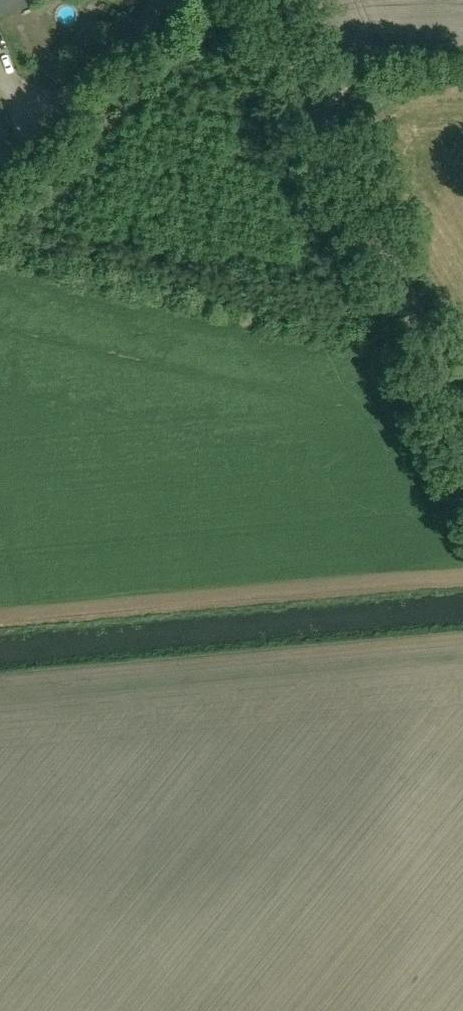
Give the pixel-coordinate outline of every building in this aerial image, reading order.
[(41,0),(0,0),(0,16),(41,0)]
